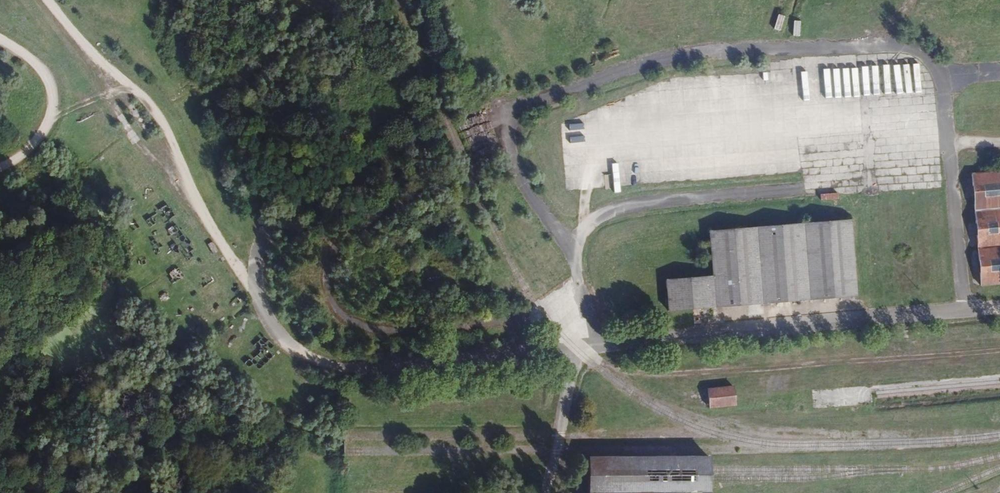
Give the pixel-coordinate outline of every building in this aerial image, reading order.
[(969,175),(979,288),(999,286),(999,172),(969,175)] [(852,295),(846,220),(841,220),(840,208),(825,209),(826,221),(705,231),(708,277),(661,282),(664,312),(852,295)] [(701,248),(694,248),(695,263),(702,263),(701,248)] [(173,282),(182,276),(177,267),(167,273),(173,282)] [(271,352),(263,345),(254,357),(263,364),(271,352)] [(735,386),(710,389),(712,409),(737,406),(735,386)] [(586,492),(706,492),(706,480),(706,470),(706,455),(585,457),(586,492)]
